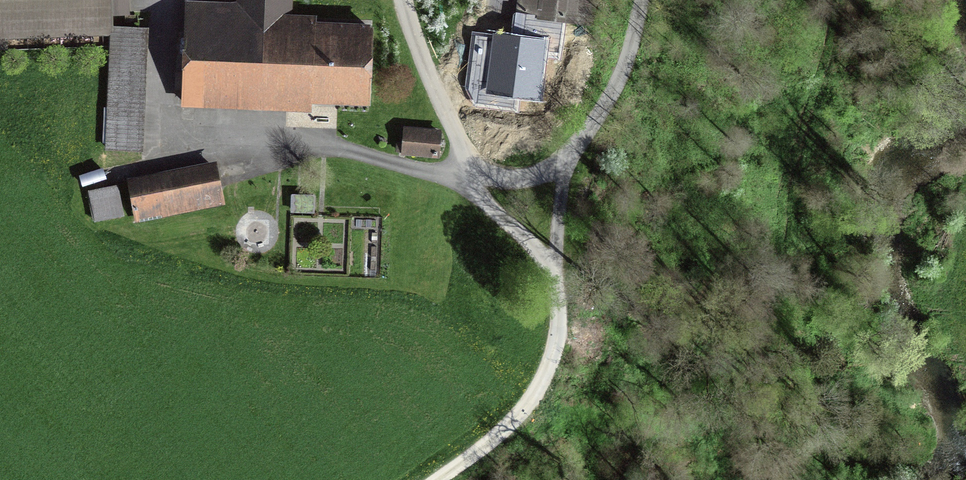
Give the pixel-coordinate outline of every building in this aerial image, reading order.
[(201,21),(197,97),(303,103),(370,106),(373,33),(307,30),(285,29),(286,0),(251,0),(249,23),(201,21)] [(520,10),(591,19),(593,0),(521,0),(520,10)] [(541,102),(548,40),(473,32),(467,88),(476,106),(515,110),(517,99),(541,102)] [(116,35),(115,151),(144,152),(147,38),(116,35)] [(437,135),(408,133),(406,152),(436,154),(437,135)] [(216,176),(139,194),(145,220),(222,202),(216,176)] [(124,221),(120,195),(97,199),(101,225),(124,221)]
